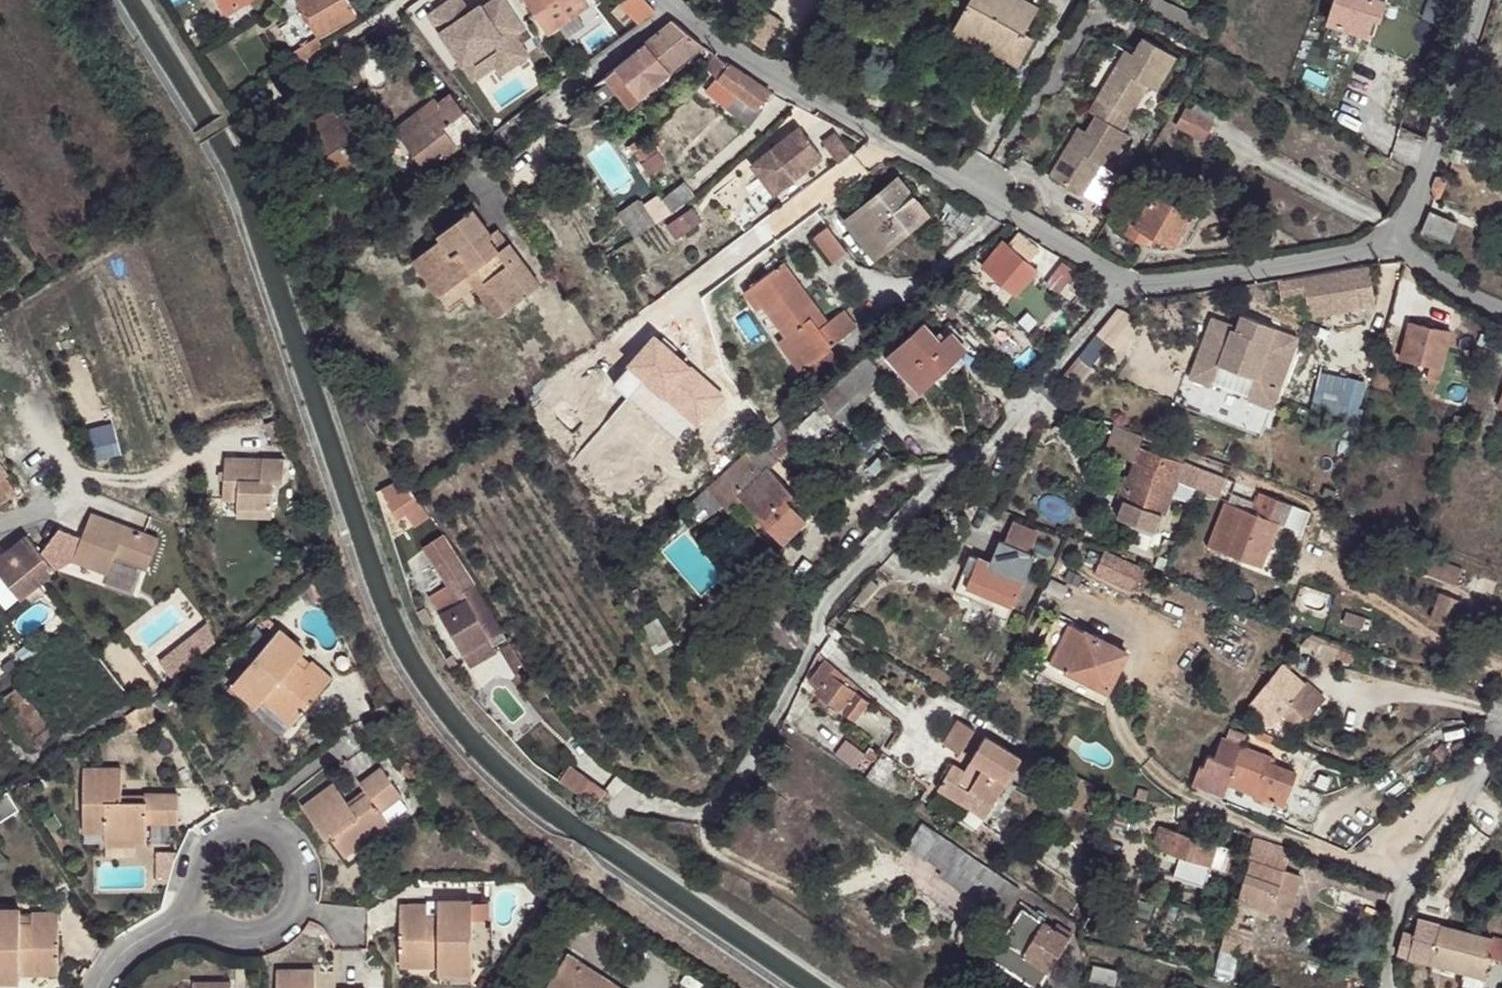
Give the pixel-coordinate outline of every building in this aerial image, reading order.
[(226,11),(220,0),(214,0),(221,14),(226,11)] [(246,0),(220,0),(226,11),(246,0)] [(319,36),(358,13),(350,0),(299,0),(319,36)] [(533,33),(511,0),(478,0),(472,4),(469,0),(441,0),(427,9),(476,84),(529,50),(522,39),(533,33)] [(550,32),(589,5),(585,0),(529,0),(550,32)] [(645,0),(623,0),(613,10),(621,19),(628,11),(640,23),(655,11),(656,11),(645,0)] [(953,28),(954,29),(976,41),(1018,65),(1033,38),(1024,33),(1039,7),(1026,0),(969,0),(953,28)] [(1333,0),(1326,21),(1369,35),(1374,20),(1381,22),(1387,2),(1380,0),(1343,0),(1342,3),(1333,0)] [(767,11),(750,40),(764,49),(782,20),(767,11)] [(641,94),(701,43),(673,20),(605,78),(608,81),(595,92),(600,106),(617,92),(631,109),(644,98),(641,94)] [(976,41),(954,29),(952,33),(974,45),(976,41)] [(292,52),(299,62),(323,47),(316,36),(292,52)] [(1050,175),(1085,195),(1103,165),(1111,170),(1131,136),(1123,131),(1148,87),(1157,92),(1177,57),(1143,37),(1133,53),(1123,70),(1115,65),(1088,111),(1095,115),(1085,131),(1078,127),(1050,175)] [(644,98),(706,46),(701,43),(641,94),(644,98)] [(1125,49),(1115,65),(1123,70),(1133,53),(1125,49)] [(714,54),(706,66),(716,77),(703,93),(749,128),(762,111),(758,108),(771,92),(714,54)] [(434,98),(394,129),(427,170),(480,130),(451,93),(438,103),(434,98)] [(1217,112),(1197,101),(1192,111),(1185,108),(1175,126),(1202,140),(1217,112)] [(284,156),(304,194),(344,173),(332,151),(350,141),(339,119),(320,129),(317,122),(283,140),(290,152),(284,156)] [(796,122),(747,160),(773,194),(823,157),(796,122)] [(836,133),(822,143),(837,162),(851,152),(836,133)] [(652,156),(644,144),(646,142),(642,138),(628,147),(638,162),(626,170),(636,184),(665,164),(657,152),(652,156)] [(1103,165),(1085,195),(1101,205),(1119,175),(1103,165)] [(1436,176),(1431,188),(1434,197),(1439,198),(1446,177),(1436,176)] [(898,179),(847,220),(875,255),(926,214),(898,179)] [(663,199),(672,213),(694,196),(684,182),(663,199)] [(1191,213),(1153,193),(1137,225),(1132,222),(1126,234),(1146,245),(1152,234),(1173,245),(1191,213)] [(673,213),(672,213),(663,199),(659,194),(642,205),(656,225),(673,213)] [(656,225),(642,205),(639,201),(620,213),(636,238),(656,225)] [(441,238),(421,254),(448,290),(477,268),(486,280),(485,281),(507,311),(541,285),(509,242),(499,250),(490,238),(493,235),(491,233),(473,208),(438,234),(441,238)] [(693,208),(666,226),(676,239),(702,221),(693,208)] [(787,209),(772,220),(777,226),(791,215),(787,209)] [(1431,212),(1422,232),(1449,243),(1458,223),(1431,212)] [(833,263),(847,252),(828,226),(813,237),(833,263)] [(498,228),(491,233),(493,235),(490,238),(499,250),(509,242),(498,228)] [(1006,248),(999,242),(980,266),(1016,295),(1036,270),(1007,246),(1006,248)] [(448,290),(421,254),(412,261),(449,310),(477,290),(497,318),(507,311),(485,281),(486,280),(477,268),(448,290)] [(783,262),(744,292),(757,310),(763,306),(785,336),(777,342),(799,371),(807,365),(814,374),(838,357),(830,347),(856,327),(844,310),(825,324),(821,318),(823,316),(783,262)] [(1075,272),(1062,262),(1046,283),(1059,293),(1075,272)] [(1368,266),(1278,281),(1281,300),(1306,296),(1310,316),(1359,308),(1355,278),(1370,276),(1368,266)] [(1095,331),(1111,346),(1135,320),(1119,305),(1095,331)] [(1212,317),(1190,378),(1272,408),(1298,338),(1240,317),(1235,330),(1232,329),(1233,325),(1212,317)] [(923,322),(888,354),(921,391),(947,367),(968,348),(952,331),(940,341),(923,322)] [(1449,331),(1411,323),(1408,336),(1401,334),(1395,354),(1403,356),(1402,359),(1430,365),(1427,377),(1436,380),(1449,331)] [(968,348),(947,367),(953,373),(973,354),(968,348)] [(836,384),(837,386),(854,406),(882,383),(879,379),(883,375),(868,357),(836,384)] [(837,386),(822,398),(841,421),(856,408),(854,406),(837,386)] [(815,412),(792,431),(803,443),(826,424),(815,412)] [(1465,419),(1456,416),(1453,426),(1462,428),(1465,419)] [(1139,446),(1143,435),(1116,425),(1105,451),(1133,462),(1139,446)] [(763,437),(707,487),(729,511),(742,498),(783,542),(806,520),(793,506),(787,499),(793,493),(769,468),(778,459),(778,454),(763,437)] [(1168,458),(1139,446),(1133,462),(1135,463),(1130,477),(1122,497),(1121,499),(1124,500),(1117,518),(1154,532),(1161,514),(1164,515),(1177,480),(1218,496),(1226,480),(1181,463),(1184,456),(1171,451),(1168,458)] [(229,458),(227,457),(224,498),(238,500),(237,510),(272,511),(274,482),(284,482),(285,460),(247,458),(229,458)] [(1122,497),(1130,477),(1124,475),(1116,495),(1122,497)] [(1236,483),(1226,480),(1218,496),(1229,500),(1236,483)] [(1229,500),(1228,503),(1225,502),(1208,546),(1261,566),(1278,523),(1283,525),(1291,505),(1236,483),(1229,500)] [(391,498),(393,502),(414,492),(410,484),(391,498)] [(414,492),(393,502),(398,511),(409,506),(414,516),(425,511),(414,492)] [(800,501),(793,493),(787,499),(793,506),(800,501)] [(67,510),(65,514),(87,524),(89,520),(67,510)] [(272,521),(272,511),(237,510),(237,519),(272,521)] [(59,528),(41,553),(55,570),(74,560),(108,573),(115,557),(147,570),(159,539),(92,513),(87,524),(65,514),(59,528)] [(1015,524),(1007,543),(1028,551),(1036,532),(1015,524)] [(55,570),(41,553),(27,536),(0,558),(0,573),(1,575),(18,596),(20,598),(55,570)] [(490,639),(494,647),(507,639),(445,537),(425,549),(459,604),(440,615),(463,654),(489,639),(490,639)] [(1028,551),(1007,543),(1000,539),(990,562),(970,554),(954,592),(993,608),(991,614),(1008,620),(1025,578),(1026,578),(1036,555),(1028,551)] [(1392,560),(1398,543),(1390,540),(1383,557),(1392,560)] [(1141,567),(1104,552),(1096,572),(1132,588),(1141,567)] [(115,557),(110,571),(140,582),(145,569),(115,557)] [(1462,568),(1445,561),(1439,578),(1456,584),(1462,568)] [(18,596),(1,575),(0,576),(0,591),(9,603),(18,596)] [(872,580),(856,598),(862,604),(878,585),(872,580)] [(1439,594),(1431,618),(1454,626),(1462,601),(1439,594)] [(424,608),(418,612),(420,619),(426,627),(433,623),(424,608)] [(1371,620),(1346,612),(1343,621),(1368,630),(1371,620)] [(1127,652),(1057,617),(1037,655),(1108,691),(1127,652)] [(264,623),(276,633),(280,629),(267,619),(264,623)] [(659,619),(643,628),(656,650),(672,640),(659,619)] [(149,644),(167,676),(198,658),(180,626),(149,644)] [(276,633),(242,674),(267,696),(264,700),(293,725),(331,680),(311,663),(304,671),(295,663),(305,651),(280,629),(276,633)] [(489,639),(463,654),(470,667),(497,652),(489,639)] [(509,643),(501,648),(518,675),(526,670),(509,643)] [(447,659),(452,666),(457,663),(452,655),(447,659)] [(843,683),(847,677),(825,658),(809,681),(818,688),(816,691),(856,719),(869,701),(843,683)] [(457,663),(452,666),(456,672),(461,669),(457,663)] [(1282,664),(1249,704),(1271,727),(1283,714),(1293,723),(1302,713),(1308,718),(1325,699),(1306,682),(1304,683),(1282,664)] [(267,696),(242,674),(232,685),(258,707),(264,700),(267,696)] [(153,700),(139,708),(134,711),(143,726),(163,715),(153,700)] [(1308,718),(1302,713),(1293,723),(1299,729),(1308,718)] [(974,730),(957,720),(943,743),(960,753),(974,730)] [(1194,784),(1224,795),(1228,784),(1242,746),(1246,735),(1231,729),(1226,740),(1222,739),(1215,757),(1210,755),(1205,767),(1201,765),(1194,784)] [(1272,744),(1275,737),(1260,731),(1257,739),(1272,744)] [(976,832),(1022,758),(986,736),(971,760),(977,763),(971,774),(965,770),(953,763),(929,802),(976,832)] [(863,755),(873,762),(881,751),(872,744),(863,755)] [(1434,752),(1447,765),(1455,758),(1442,744),(1434,752)] [(1271,757),(1242,746),(1228,784),(1255,794),(1265,798),(1284,805),(1297,773),(1269,762),(1271,757)] [(1452,748),(1448,751),(1455,758),(1458,755),(1452,748)] [(971,760),(965,770),(971,774),(977,763),(971,760)] [(402,766),(406,773),(411,769),(408,763),(402,766)] [(569,766),(559,781),(597,806),(607,791),(569,766)] [(121,796),(122,768),(84,768),(84,832),(105,832),(105,844),(147,845),(147,823),(179,823),(179,796),(147,796),(147,802),(121,802),(121,796)] [(347,802),(333,782),(302,805),(327,839),(331,836),(346,856),(385,827),(376,815),(401,797),(380,768),(359,784),(363,789),(366,793),(350,805),(347,802)] [(406,773),(412,783),(418,779),(411,769),(406,773)] [(1320,794),(1300,786),(1290,812),(1310,820),(1320,794)] [(1148,790),(1138,787),(1136,797),(1146,800),(1148,790)] [(363,789),(347,802),(350,805),(366,793),(363,789)] [(463,805),(469,800),(460,790),(454,795),(463,805)] [(1265,798),(1255,794),(1253,799),(1263,803),(1265,798)] [(381,812),(376,815),(385,827),(389,824),(381,812)] [(1233,850),(1160,826),(1153,848),(1226,871),(1233,850)] [(941,835),(926,857),(943,869),(938,876),(999,918),(1019,889),(941,835)] [(1273,910),(1285,871),(1291,849),(1254,838),(1248,860),(1249,860),(1236,902),(1272,913),(1273,910)] [(175,857),(180,846),(168,845),(168,857),(175,857)] [(1303,876),(1285,871),(1273,910),(1290,916),(1303,876)] [(526,880),(527,888),(534,895),(541,894),(540,879),(526,880)] [(428,907),(400,907),(400,966),(439,966),(473,966),(473,902),(439,901),(439,915),(428,915),(428,907)] [(1023,928),(1011,946),(1001,939),(989,958),(999,965),(1009,949),(1047,974),(1073,935),(1056,924),(1053,929),(1021,908),(1013,921),(1023,928)] [(0,910),(0,974),(20,974),(59,974),(59,914),(32,914),(32,922),(20,922),(21,914),(21,910),(0,910)] [(1420,911),(1418,919),(1423,921),(1428,914),(1420,911)] [(32,914),(21,914),(20,922),(32,922),(32,914)] [(1433,962),(1444,926),(1423,921),(1418,919),(1414,935),(1403,931),(1398,952),(1400,953),(1400,952),(1409,954),(1409,956),(1433,962)] [(1013,921),(1001,939),(1011,946),(1023,928),(1013,921)] [(1253,931),(1226,924),(1220,949),(1225,950),(1247,956),(1253,931)] [(1433,962),(1486,976),(1491,957),(1501,959),(1501,940),(1485,936),(1486,932),(1479,930),(1478,934),(1444,926),(1433,962)] [(999,965),(1002,967),(1035,987),(1038,987),(1047,974),(1009,949),(999,965)] [(1225,950),(1220,949),(1216,964),(1222,965),(1225,950)] [(547,987),(620,987),(569,955),(547,987)] [(1118,971),(1094,965),(1090,980),(1115,986),(1118,971)] [(473,966),(439,966),(439,974),(472,974),(473,966)] [(277,970),(277,987),(316,987),(316,970),(277,970)] [(476,987),(483,987),(488,981),(482,978),(475,987),(476,987)]
